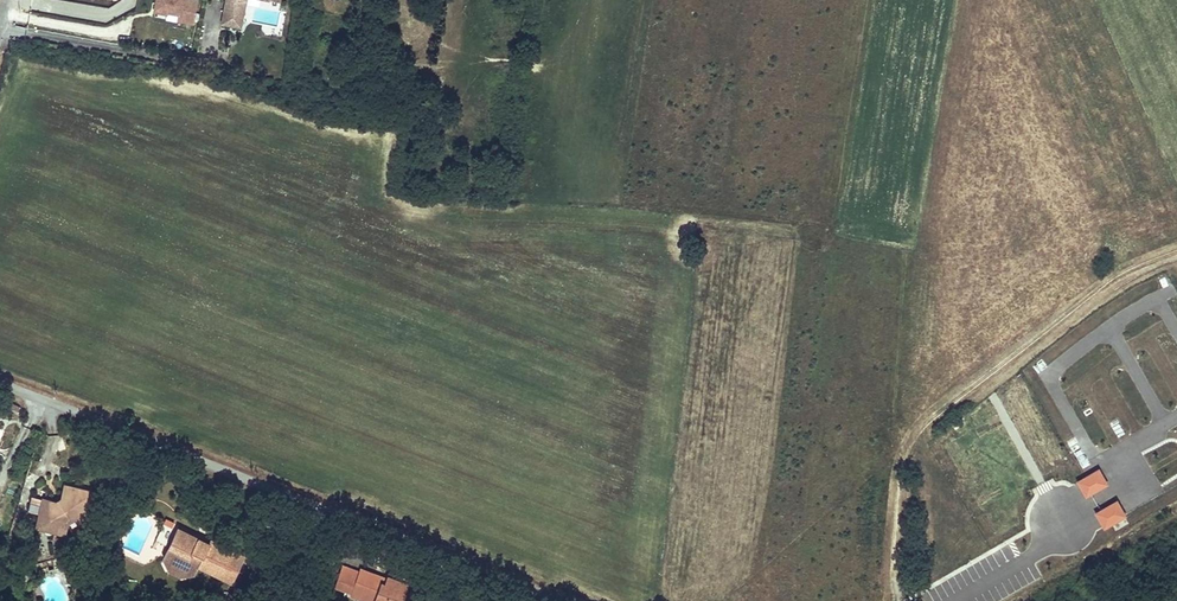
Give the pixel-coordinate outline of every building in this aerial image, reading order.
[(56,12),(55,0),(46,0),(42,0),(43,13),(56,12)] [(193,23),(197,0),(157,0),(155,11),(167,13),(167,11),(180,13),(178,20),(193,23)] [(222,23),(240,27),(246,0),(227,0),(222,23)] [(125,457),(129,449),(117,444),(114,452),(125,457)] [(1101,467),(1077,480),(1087,496),(1110,483),(1101,467)] [(86,519),(93,492),(65,485),(62,500),(58,502),(32,496),(28,510),(40,513),(38,522),(41,527),(64,532),(66,526),(80,530),(83,518),(86,519)] [(1119,497),(1095,511),(1105,527),(1128,514),(1119,497)] [(243,555),(211,540),(210,544),(206,542),(204,545),(196,541),(198,538),(165,522),(156,541),(169,547),(164,558),(170,570),(181,575),(194,573),(197,566),(199,565),(232,580),(243,555)] [(54,569),(52,559),(46,560),(49,570),(54,569)] [(49,570),(46,560),(34,563),(37,574),(49,570)] [(76,571),(72,560),(60,560),(60,571),(76,571)] [(359,572),(342,566),(338,578),(354,584),(359,572)] [(409,581),(388,574),(386,579),(384,584),(373,580),(374,575),(360,569),(359,572),(354,584),(338,578),(335,587),(351,593),(350,595),(360,598),(359,599),(364,600),(401,600),(409,581)] [(386,579),(374,575),(373,580),(384,584),(386,579)]
